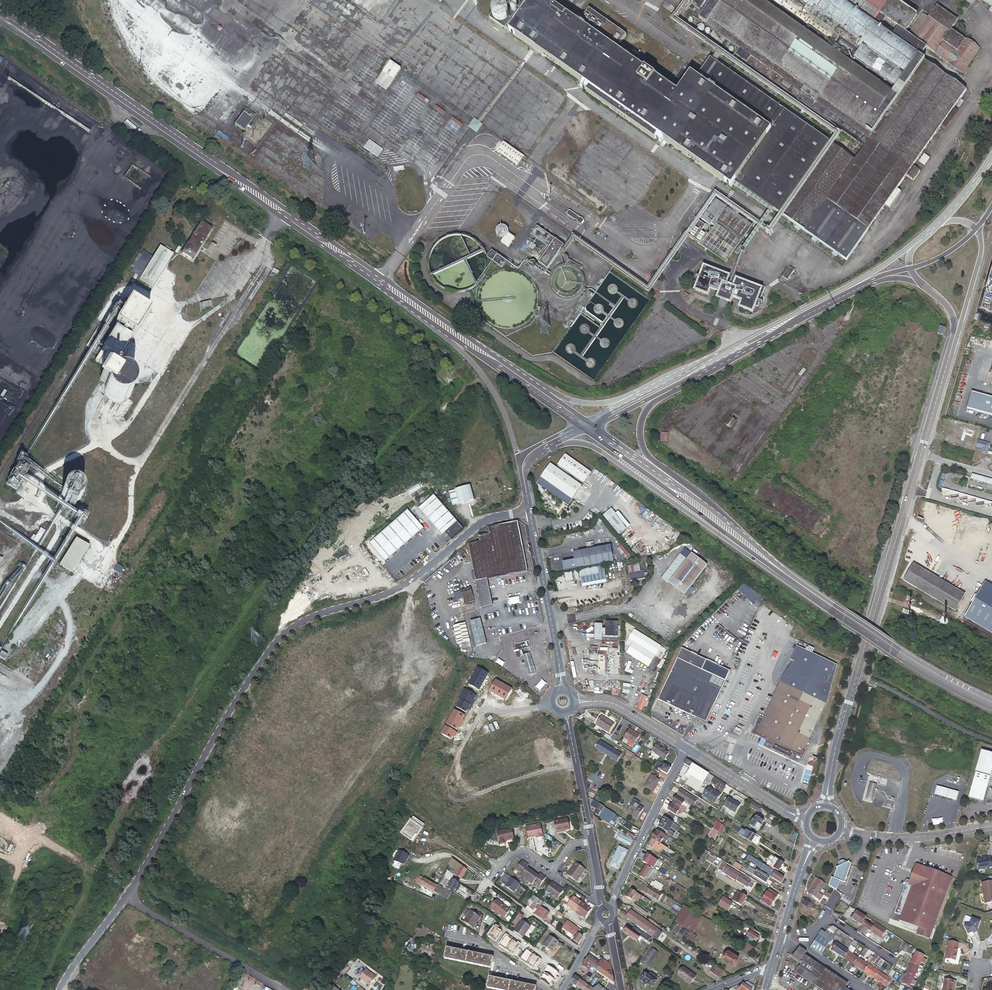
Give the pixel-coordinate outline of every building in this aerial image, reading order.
[(875,224),(846,204),(836,197),(861,160),(792,112),(764,92),(732,69),(716,58),(711,65),(702,78),(697,75),(684,93),(623,50),(597,31),(586,23),(553,0),(538,0),(518,27),(523,30),(535,39),(596,81),(593,84),(599,89),(599,90),(607,96),(634,115),(660,133),(661,132),(667,137),(670,133),(689,147),(741,183),(744,178),(798,217),(853,255),(862,242),(875,224)] [(713,17),(721,6),(725,0),(701,0),(697,5),(713,17)] [(721,6),(713,17),(709,23),(724,34),(720,38),(731,46),(734,41),(749,52),(789,80),(818,101),(846,121),(874,141),(870,147),(861,160),(836,197),(846,204),(875,224),(877,222),(893,199),(904,183),(913,170),(920,175),(927,165),(919,161),(927,150),(947,121),(970,89),(954,78),(927,59),(922,56),(905,44),(894,36),(880,27),(887,16),(901,25),(911,32),(921,17),(916,13),(898,0),(725,0),(721,6)] [(991,6),(988,10),(991,12),(991,0),(982,0),(991,6)] [(506,18),(511,22),(513,22),(515,22),(516,22),(518,21),(519,20),(520,19),(521,17),(521,15),(522,14),(521,11),(519,8),(518,7),(517,6),(515,6),(513,5),(511,6),(509,6),(508,7),(506,10),(505,11),(505,12),(505,13),(505,15),(505,16),(506,17),(506,18)] [(623,50),(626,46),(633,35),(596,9),(586,23),(597,31),(623,50)] [(927,18),(915,35),(929,45),(937,51),(943,42),(946,43),(940,52),(966,71),(980,51),(955,33),(961,24),(940,10),(932,21),(927,18)] [(911,32),(901,25),(894,36),(905,44),(922,56),(929,45),(915,35),(911,32)] [(684,93),(697,75),(688,68),(678,83),(654,66),(626,46),(623,50),(625,51),(655,72),(684,93)] [(846,130),(870,147),(874,141),(846,121),(818,101),(789,80),(749,52),(745,58),(767,75),(793,92),(820,112),(846,130)] [(391,62),(375,84),(385,92),(401,69),(391,62)] [(245,114),(237,126),(244,131),(246,132),(251,125),(254,120),(257,116),(255,115),(248,110),(246,114),(245,114)] [(483,124),(474,118),(468,127),(477,133),(483,124)] [(382,149),(369,140),(364,148),(377,157),(382,149)] [(517,166),(524,156),(503,142),(497,152),(517,166)] [(146,190),(149,184),(131,177),(127,186),(131,187),(132,185),(146,190)] [(908,186),(904,183),(893,199),(897,202),(908,186)] [(177,184),(169,196),(174,199),(181,187),(177,184)] [(724,222),(722,224),(711,241),(710,241),(734,258),(761,220),(725,195),(712,213),(724,222)] [(577,214),(569,209),(566,214),(574,219),(574,218),(577,220),(577,222),(580,223),(581,223),(584,220),(583,218),(581,217),(579,217),(577,215),(577,214)] [(698,232),(711,241),(722,224),(710,215),(698,232)] [(201,221),(181,253),(192,260),(212,229),(201,221)] [(501,238),(502,238),(504,238),(501,242),(508,247),(514,238),(508,233),(509,231),(508,230),(508,229),(507,227),(507,226),(505,225),(504,225),(503,225),(501,225),(500,225),(499,225),(498,226),(497,227),(496,228),(495,230),(495,231),(495,232),(496,234),(496,235),(497,236),(498,237),(500,237),(501,238)] [(563,244),(536,225),(530,233),(549,247),(538,262),(546,268),(563,244)] [(542,249),(530,241),(527,245),(539,254),(542,249)] [(160,246),(139,279),(152,287),(173,255),(160,246)] [(490,249),(485,256),(501,266),(505,259),(490,249)] [(801,264),(796,261),(789,270),(794,274),(801,264)] [(725,272),(699,262),(691,283),(703,288),(705,282),(716,287),(714,293),(729,299),(731,293),(743,297),(741,302),(754,307),(762,286),(736,276),(734,282),(723,277),(725,272)] [(650,300),(609,272),(593,294),(588,291),(576,308),(581,311),(552,352),(561,358),(593,381),(600,372),(650,300)] [(130,300),(115,324),(117,325),(133,335),(134,336),(149,312),(130,300)] [(133,335),(117,325),(98,356),(95,361),(111,371),(133,335)] [(98,327),(86,346),(97,353),(102,345),(103,346),(110,335),(98,327)] [(122,376),(120,376),(118,375),(116,376),(113,376),(111,377),(110,379),(108,380),(107,382),(106,384),(105,386),(105,388),(105,390),(105,392),(106,394),(107,396),(108,398),(110,400),(111,401),(113,402),(116,402),(118,403),(120,403),(122,402),(124,401),(126,400),(128,399),(129,397),(130,395),(131,393),(132,391),(132,389),(132,387),(131,385),(130,383),(129,381),(128,379),(126,378),(124,377),(122,376)] [(6,400),(11,392),(4,388),(0,395),(0,396),(6,400)] [(970,390),(966,407),(991,415),(991,397),(970,390)] [(739,420),(733,416),(728,424),(733,428),(739,420)] [(990,444),(978,441),(977,447),(983,449),(982,453),(987,455),(990,444)] [(593,472),(567,454),(563,461),(560,459),(555,465),(553,464),(552,464),(549,462),(540,475),(541,476),(540,478),(542,479),(539,483),(570,505),(584,485),(558,468),(560,465),(586,482),(593,472)] [(26,460),(20,455),(15,461),(18,464),(4,483),(14,490),(26,473),(20,469),(26,460)] [(972,475),(971,481),(991,487),(991,481),(972,475)] [(70,483),(68,483),(67,484),(65,485),(64,486),(63,487),(62,489),(62,490),(61,492),(61,494),(62,495),(62,497),(63,498),(64,500),(65,501),(67,502),(68,503),(70,503),(71,503),(73,503),(75,503),(76,502),(78,502),(79,500),(80,499),(81,498),(82,496),(82,495),(82,493),(82,491),(82,490),(81,488),(80,486),(79,485),(78,484),(76,483),(75,483),(73,482),(71,482),(70,483)] [(470,486),(449,491),(453,505),(459,503),(460,504),(474,500),(470,486)] [(452,539),(464,529),(434,495),(419,509),(442,536),(446,533),(452,539)] [(602,514),(617,534),(626,527),(611,507),(602,514)] [(386,563),(424,529),(408,510),(369,544),(386,563)] [(521,536),(518,522),(489,528),(490,536),(479,538),(480,545),(471,547),(478,583),(490,581),(513,576),(529,573),(521,536)] [(45,530),(41,528),(35,536),(33,534),(31,539),(37,543),(45,530)] [(89,547),(76,538),(60,564),(73,573),(89,547)] [(562,564),(563,570),(612,560),(610,545),(572,552),(573,560),(567,561),(567,563),(562,564)] [(710,565),(695,553),(689,561),(682,556),(665,578),(690,598),(697,589),(694,587),(710,565)] [(643,562),(627,565),(630,580),(646,577),(643,562)] [(114,569),(120,572),(123,566),(117,563),(114,569)] [(940,579),(915,564),(906,580),(924,591),(956,611),(966,595),(958,591),(940,579)] [(602,566),(578,571),(582,586),(605,581),(602,566)] [(572,579),(571,571),(564,572),(565,580),(572,579)] [(495,608),(490,581),(478,583),(483,610),(495,608)] [(737,590),(757,606),(764,598),(743,582),(737,590)] [(986,582),(966,618),(988,631),(991,633),(991,586),(986,582)] [(469,590),(459,592),(462,607),(472,605),(469,590)] [(480,619),(470,621),(476,646),(486,644),(480,619)] [(595,624),(595,639),(603,639),(603,632),(606,632),(606,636),(618,637),(618,622),(606,621),(606,629),(603,629),(603,624),(595,624)] [(464,625),(455,627),(459,645),(472,642),(468,624),(464,625)] [(664,647),(637,629),(631,639),(636,642),(632,649),(633,649),(644,657),(654,663),(664,647)] [(4,646),(1,649),(8,653),(9,654),(12,651),(4,646)] [(756,718),(749,735),(764,742),(764,743),(771,747),(772,745),(792,755),(799,759),(827,701),(837,664),(797,646),(792,657),(796,659),(782,679),(776,690),(761,721),(756,718)] [(621,649),(609,648),(608,673),(620,673),(621,649)] [(651,668),(654,663),(644,657),(633,649),(632,649),(629,653),(651,668)] [(728,673),(679,651),(675,661),(723,683),(728,673)] [(530,653),(523,655),(528,674),(535,672),(530,653)] [(591,654),(591,673),(606,673),(607,654),(591,654)] [(723,683),(675,661),(658,699),(706,721),(723,683)] [(475,672),(474,673),(485,679),(488,674),(478,668),(475,672)] [(472,677),(471,679),(482,685),(485,679),(474,673),(472,677)] [(482,685),(471,679),(471,680),(468,684),(479,690),(482,685)] [(542,679),(535,687),(540,691),(547,683),(542,679)] [(495,694),(501,683),(500,682),(496,680),(490,691),(495,694)] [(611,694),(618,695),(618,688),(618,687),(618,680),(610,680),(610,687),(611,687),(611,694)] [(503,684),(501,683),(495,694),(500,697),(507,686),(503,684)] [(508,687),(507,686),(500,697),(506,700),(512,689),(508,687)] [(464,688),(458,699),(460,700),(472,706),(474,703),(473,702),(476,695),(464,688)] [(472,706),(460,700),(456,707),(466,713),(468,708),(470,709),(472,706)] [(455,710),(451,717),(462,723),(464,720),(462,719),(464,715),(455,710)] [(617,724),(605,716),(599,725),(612,732),(617,724)] [(451,717),(447,724),(457,729),(459,726),(460,727),(462,723),(451,717)] [(585,726),(582,724),(578,731),(591,739),(593,740),(597,733),(591,729),(588,728),(585,726)] [(446,726),(442,733),(451,739),(453,735),(455,736),(457,733),(446,726)] [(641,736),(632,730),(626,738),(636,744),(641,736)] [(604,737),(597,733),(593,740),(592,742),(591,744),(590,746),(617,762),(621,755),(601,742),(602,741),(604,737)] [(625,755),(625,754),(627,751),(619,747),(610,741),(609,740),(604,737),(602,741),(616,749),(625,755)] [(656,755),(665,760),(670,753),(661,747),(661,748),(656,745),(652,752),(656,755)] [(771,747),(769,751),(789,760),(792,755),(772,745),(771,747)] [(976,772),(990,776),(991,770),(991,751),(982,749),(976,772)] [(688,761),(686,759),(684,764),(691,768),(693,765),(714,778),(714,777),(711,776),(701,769),(688,761)] [(672,768),(665,764),(661,771),(668,775),(672,768)] [(710,783),(714,778),(693,765),(691,768),(686,776),(690,779),(702,787),(704,784),(708,787),(711,783),(710,783)] [(990,776),(976,772),(972,785),(968,798),(978,800),(981,801),(983,800),(984,799),(990,776)] [(651,776),(644,788),(652,792),(659,781),(651,776)] [(714,777),(711,783),(717,787),(720,781),(717,779),(714,777)] [(702,787),(690,779),(687,783),(694,787),(700,791),(702,787)] [(721,781),(717,787),(723,791),(727,785),(721,782),(721,781)] [(694,787),(687,783),(686,785),(698,793),(700,791),(694,787)] [(877,785),(870,783),(869,784),(867,794),(865,800),(872,802),(874,796),(877,787),(877,785)] [(954,791),(937,786),(934,795),(945,798),(952,800),(955,801),(957,801),(959,792),(954,791)] [(708,787),(703,795),(715,804),(720,796),(715,793),(715,792),(708,787)] [(594,801),(595,801),(599,804),(601,805),(602,804),(604,800),(605,798),(603,798),(605,794),(598,790),(596,794),(597,795),(594,801)] [(678,795),(683,798),(686,793),(681,790),(678,795)] [(686,793),(683,798),(688,802),(691,796),(686,793)] [(676,797),(673,801),(675,802),(673,804),(679,808),(683,810),(688,813),(690,810),(688,809),(690,806),(676,797)] [(740,806),(729,798),(724,806),(735,814),(740,806)] [(633,804),(627,814),(637,819),(643,810),(638,807),(640,804),(633,800),(632,803),(633,804)] [(599,804),(595,801),(592,806),(598,810),(596,813),(601,817),(603,814),(607,816),(608,816),(611,812),(608,810),(603,806),(601,805),(599,804)] [(753,803),(750,807),(759,813),(762,809),(753,803)] [(672,806),(671,806),(668,810),(677,815),(679,812),(681,813),(683,810),(679,808),(673,804),(672,806)] [(668,812),(666,816),(676,822),(678,819),(668,812)] [(413,817),(402,834),(412,841),(416,835),(417,836),(425,825),(413,817)] [(943,817),(932,819),(933,826),(944,825),(943,817)] [(665,818),(662,822),(663,824),(671,828),(675,831),(676,831),(677,832),(680,827),(665,818)] [(753,821),(750,826),(759,832),(762,827),(761,826),(764,823),(756,818),(754,821),(753,821)] [(566,830),(570,829),(568,819),(555,821),(557,833),(563,832),(563,831),(566,830)] [(714,829),(719,832),(721,828),(722,825),(722,824),(719,822),(718,822),(718,821),(714,829)] [(663,824),(662,822),(659,826),(668,832),(671,828),(663,824)] [(541,824),(526,827),(529,838),(537,836),(537,838),(544,836),(541,824)] [(714,829),(710,837),(713,839),(715,840),(717,836),(717,835),(719,832),(714,829)] [(512,830),(498,832),(500,845),(506,844),(506,841),(514,840),(512,830)] [(633,839),(631,837),(620,831),(616,838),(630,846),(634,839),(633,839)] [(657,831),(653,838),(661,843),(665,836),(657,831)] [(749,838),(747,840),(752,843),(756,836),(752,833),(751,834),(749,838)] [(663,846),(657,841),(656,842),(652,839),(648,846),(652,849),(658,853),(659,850),(660,851),(661,849),(667,853),(667,852),(669,849),(665,847),(663,846)] [(459,848),(457,850),(447,842),(444,846),(460,858),(465,852),(459,848)] [(617,852),(616,854),(624,858),(627,852),(619,848),(617,852)] [(409,856),(399,851),(394,861),(402,865),(404,865),(406,859),(407,859),(409,856)] [(616,854),(616,856),(611,865),(619,869),(624,858),(616,854)] [(650,866),(652,864),(649,862),(653,858),(648,854),(643,861),(650,866)] [(662,854),(660,857),(669,863),(671,859),(662,854)] [(771,869),(773,870),(775,871),(777,873),(779,870),(784,864),(777,859),(775,858),(769,868),(771,869)] [(462,866),(453,859),(452,861),(449,865),(457,871),(455,874),(458,876),(463,879),(468,870),(462,866)] [(831,875),(828,884),(837,889),(841,880),(844,881),(852,861),(848,860),(845,861),(844,860),(843,859),(842,859),(841,860),(840,860),(839,861),(839,862),(839,863),(839,864),(837,865),(833,876),(831,875)] [(975,862),(977,872),(987,870),(991,869),(989,860),(985,860),(985,859),(981,860),(981,861),(980,861),(975,862)] [(526,868),(528,866),(522,861),(516,870),(520,872),(518,875),(521,877),(526,868)] [(729,864),(724,861),(723,864),(745,877),(746,875),(729,864)] [(567,874),(577,881),(585,869),(576,862),(572,868),(567,874)] [(761,863),(760,862),(759,864),(758,866),(769,873),(769,872),(771,874),(773,870),(771,869),(769,868),(764,865),(763,864),(761,863)] [(749,891),(756,880),(747,875),(746,875),(745,877),(723,864),(719,869),(721,871),(726,873),(734,878),(745,885),(743,888),(749,891)] [(916,873),(919,865),(915,864),(907,885),(912,886),(916,873)] [(951,877),(919,865),(916,873),(912,886),(899,921),(921,929),(918,935),(928,939),(929,938),(934,924),(951,877)] [(645,879),(646,876),(651,869),(646,866),(640,876),(645,879)] [(749,867),(747,870),(753,875),(766,884),(769,879),(763,876),(756,871),(749,867)] [(532,872),(526,868),(521,877),(523,878),(521,881),(525,883),(532,872)] [(773,870),(771,874),(769,876),(780,883),(784,878),(780,875),(777,873),(775,871),(773,870)] [(538,876),(532,872),(525,883),(528,885),(530,883),(532,885),(538,876)] [(540,874),(538,876),(532,885),(534,886),(536,884),(540,886),(546,878),(540,874)] [(416,883),(421,885),(424,879),(420,877),(416,883)] [(511,878),(511,877),(508,881),(509,882),(506,886),(515,892),(520,884),(517,882),(516,881),(511,878)] [(434,892),(434,891),(437,886),(432,883),(425,879),(424,879),(421,885),(427,888),(434,892)] [(449,890),(453,892),(457,894),(460,890),(457,889),(460,884),(457,882),(455,881),(454,880),(449,890)] [(686,890),(690,893),(694,883),(695,882),(692,881),(691,880),(686,890)] [(558,886),(552,882),(546,891),(549,893),(547,895),(550,897),(558,886)] [(656,890),(659,892),(663,887),(657,883),(656,885),(654,888),(656,890)] [(991,883),(980,885),(983,905),(991,904),(991,889),(991,883)] [(444,888),(438,885),(437,886),(434,891),(439,894),(439,893),(443,895),(446,891),(443,889),(444,888)] [(823,891),(824,890),(817,885),(816,886),(811,893),(818,898),(822,901),(825,897),(821,894),(823,891)] [(564,890),(558,886),(550,897),(553,899),(555,897),(558,899),(564,890)] [(662,895),(650,887),(646,893),(658,901),(662,895)] [(446,891),(443,895),(449,898),(452,893),(453,892),(449,890),(447,888),(446,890),(446,891)] [(761,901),(771,907),(779,895),(769,889),(761,901)] [(632,900),(633,899),(635,895),(637,893),(632,890),(628,897),(632,900)] [(743,894),(738,891),(732,900),(742,906),(747,897),(743,894)] [(535,896),(532,900),(539,905),(542,907),(545,903),(535,896)] [(592,909),(574,896),(567,905),(573,909),(572,910),(579,915),(580,914),(585,918),(592,909)] [(723,898),(722,897),(718,904),(727,910),(732,903),(723,898)] [(498,900),(492,909),(505,918),(511,909),(498,900)] [(539,905),(532,900),(530,902),(533,904),(531,907),(534,909),(535,907),(538,909),(534,914),(544,921),(550,912),(547,910),(542,907),(539,905)] [(636,904),(633,907),(648,918),(650,914),(636,904)] [(673,935),(678,938),(682,941),(690,947),(697,936),(693,933),(702,917),(697,914),(683,906),(683,907),(682,909),(679,916),(678,918),(670,933),(673,935)] [(466,919),(464,921),(472,926),(473,928),(482,915),(479,913),(477,915),(471,911),(471,912),(467,917),(466,919)] [(623,911),(620,915),(627,921),(628,919),(652,936),(657,929),(631,911),(628,915),(623,911)] [(516,924),(523,915),(520,912),(513,921),(516,924)] [(859,913),(857,912),(855,916),(853,919),(852,920),(861,926),(864,921),(867,918),(859,913)] [(576,931),(579,932),(581,930),(568,920),(566,923),(567,925),(572,928),(576,931)] [(749,931),(751,928),(744,924),(737,920),(736,921),(738,922),(737,924),(749,931)] [(464,921),(462,925),(464,926),(470,930),(472,926),(464,921)] [(864,921),(861,926),(867,930),(873,934),(874,932),(877,928),(874,926),(875,925),(872,922),(870,925),(864,921)] [(978,924),(970,921),(968,926),(963,928),(966,937),(971,934),(975,933),(978,924)] [(525,922),(517,933),(522,937),(526,939),(534,928),(525,922)] [(572,928),(567,925),(566,923),(563,927),(565,928),(576,936),(579,932),(576,931),(572,928)] [(867,930),(861,926),(857,932),(858,933),(861,935),(864,931),(866,932),(867,930)] [(846,941),(849,937),(840,931),(833,927),(829,927),(826,933),(834,938),(839,941),(844,944),(846,941)] [(640,937),(633,931),(629,928),(626,933),(637,941),(640,937)] [(756,931),(751,928),(749,931),(746,936),(749,938),(748,940),(752,942),(753,940),(757,942),(759,938),(759,937),(761,934),(756,931)] [(653,946),(655,943),(635,929),(633,931),(640,937),(637,941),(641,943),(644,940),(653,946)] [(834,938),(826,933),(822,930),(819,935),(820,935),(830,942),(831,942),(834,938)] [(581,934),(579,932),(576,936),(574,940),(579,943),(584,936),(581,934)] [(550,935),(543,945),(552,951),(559,941),(550,935)] [(830,942),(820,935),(814,944),(814,945),(813,947),(820,951),(825,942),(830,942)] [(847,951),(849,952),(852,954),(856,949),(855,948),(858,943),(856,941),(854,940),(852,944),(847,951)] [(845,949),(847,951),(852,944),(846,941),(844,944),(839,941),(836,944),(845,949)] [(843,958),(844,959),(849,952),(847,951),(845,949),(836,944),(832,951),(843,958)] [(865,947),(860,955),(863,958),(868,949),(865,947)] [(652,948),(643,961),(650,965),(659,953),(652,948)] [(447,949),(445,959),(460,962),(492,968),(494,957),(447,949)] [(848,984),(840,978),(824,968),(805,955),(806,953),(799,949),(792,956),(802,963),(795,974),(820,989),(844,989),(848,984)] [(954,963),(956,951),(946,949),(944,961),(954,963)] [(852,964),(854,965),(859,958),(858,958),(855,956),(852,954),(849,952),(844,959),(852,964)] [(913,958),(912,962),(915,964),(923,967),(924,966),(920,964),(920,963),(924,965),(924,964),(926,960),(923,958),(923,957),(925,958),(926,956),(924,955),(916,952),(913,958)] [(542,954),(538,960),(546,966),(550,960),(542,954)] [(728,954),(722,963),(732,969),(738,959),(728,954)] [(590,956),(586,961),(590,964),(593,966),(595,968),(598,970),(601,965),(590,956)] [(861,970),(864,971),(868,964),(866,963),(864,962),(859,958),(854,965),(861,970)] [(586,961),(585,960),(583,965),(589,970),(593,966),(590,964),(586,961)] [(613,974),(612,967),(611,965),(605,961),(601,965),(604,967),(613,974)] [(522,962),(520,965),(521,966),(526,969),(531,973),(533,970),(522,962)] [(915,964),(912,962),(908,970),(907,973),(912,975),(914,976),(915,975),(916,973),(918,969),(921,971),(923,967),(915,964)] [(578,972),(576,976),(582,980),(586,975),(589,971),(589,970),(583,965),(578,972)] [(613,983),(615,983),(613,976),(613,974),(604,967),(601,965),(598,970),(604,976),(612,981),(613,983)] [(722,969),(716,965),(711,972),(719,978),(724,971),(722,969)] [(871,966),(869,965),(865,972),(874,978),(879,971),(877,970),(873,967),(871,966)] [(536,974),(535,976),(538,978),(544,982),(545,983),(547,981),(549,982),(555,973),(554,973),(556,969),(554,968),(552,971),(549,969),(548,970),(547,969),(545,971),(544,970),(542,972),(539,970),(536,974)] [(684,968),(678,976),(690,985),(696,976),(684,968)] [(377,978),(367,970),(361,978),(371,986),(377,978)] [(890,981),(891,979),(889,978),(888,977),(881,973),(880,972),(879,971),(874,978),(878,980),(886,986),(888,987),(890,981)] [(912,975),(907,973),(902,983),(906,985),(909,987),(910,986),(910,984),(914,986),(915,984),(916,981),(913,979),(914,978),(914,976),(912,975)] [(654,980),(649,977),(647,975),(641,982),(646,985),(647,984),(653,988),(657,982),(654,980)] [(573,981),(572,982),(580,988),(585,982),(583,981),(582,980),(576,976),(575,977),(573,981)] [(488,989),(495,989),(536,989),(537,987),(531,985),(490,978),(488,989)] [(580,988),(582,989),(583,989),(584,989),(588,984),(586,983),(585,982),(580,988)] [(754,986),(751,984),(748,982),(743,984),(740,988),(739,988),(737,989),(753,989),(754,986)]
